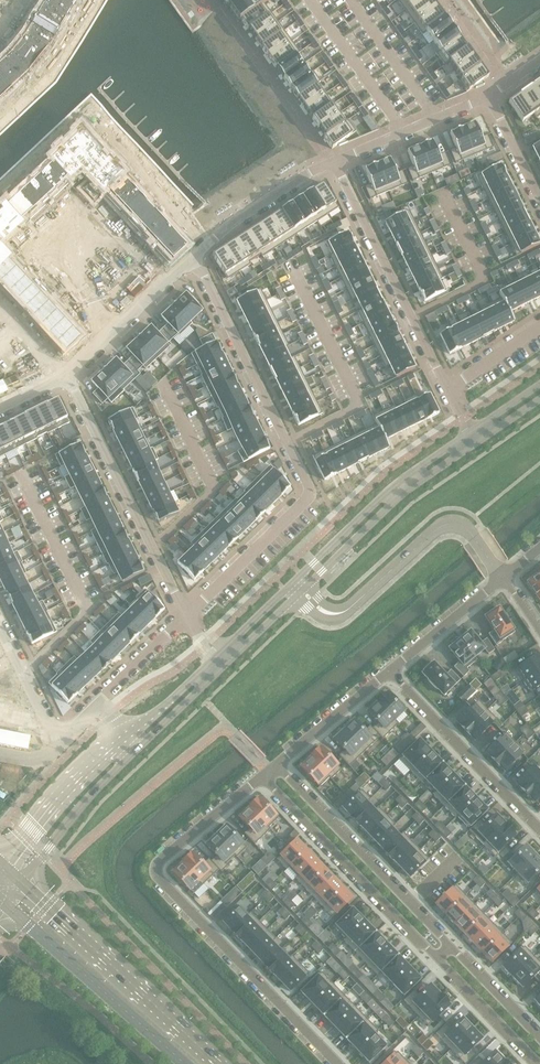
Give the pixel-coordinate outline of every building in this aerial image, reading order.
[(6,11),(11,2),(8,0),(0,0),(0,7),(6,11)] [(44,8),(66,21),(72,11),(54,0),(48,0),(44,8)] [(72,11),(79,1),(77,0),(54,0),(72,11)] [(232,5),(229,7),(239,22),(242,20),(265,4),(269,1),(269,0),(228,0),(232,5)] [(398,2),(406,13),(424,0),(400,0),(398,2)] [(406,13),(415,24),(438,8),(432,0),(424,0),(406,13)] [(265,4),(242,20),(249,30),(272,14),(265,4)] [(44,8),(37,18),(60,31),(66,21),(44,8)] [(438,8),(415,24),(423,36),(427,33),(446,19),(438,8)] [(272,14),(249,30),(256,40),(279,24),(272,14)] [(37,18),(31,28),(54,42),(60,31),(37,18)] [(446,19),(427,33),(434,42),(453,29),(446,19)] [(279,24),(256,40),(263,50),(286,34),(279,24)] [(31,28),(25,38),(48,52),(54,42),(31,28)] [(453,29),(434,42),(441,52),(460,39),(453,29)] [(286,34),(263,50),(270,60),(293,44),(286,34)] [(25,39),(18,47),(38,64),(48,52),(25,38),(25,39)] [(441,52),(437,55),(445,66),(449,63),(468,50),(460,39),(441,52)] [(293,44),(270,60),(277,70),(296,57),(300,54),(293,44)] [(11,56),(29,75),(38,64),(18,47),(18,48),(11,56)] [(468,50),(449,63),(455,71),(473,58),(468,50)] [(11,56),(2,64),(20,84),(29,75),(11,56)] [(296,57),(277,70),(283,79),(302,66),(296,57)] [(473,58),(455,71),(460,79),(479,66),(473,58)] [(0,66),(0,79),(12,92),(20,84),(2,64),(0,66)] [(302,66),(283,79),(290,88),(309,75),(302,66)] [(460,79),(458,81),(467,93),(475,87),(476,88),(485,85),(482,82),(489,77),(480,66),(479,66),(460,79)] [(309,75),(290,88),(298,99),(319,84),(321,83),(313,72),(309,75)] [(99,88),(99,90),(103,94),(120,78),(115,73),(109,79),(99,88)] [(120,78),(103,94),(107,99),(109,99),(119,89),(125,84),(120,78)] [(3,100),(12,92),(0,79),(0,97),(3,100)] [(531,87),(539,100),(539,81),(531,87)] [(319,84),(298,99),(305,110),(324,96),(326,95),(319,84)] [(110,100),(110,102),(114,106),(131,90),(126,85),(120,90),(110,100)] [(520,95),(537,118),(539,116),(539,100),(531,87),(520,95)] [(131,90),(114,106),(118,110),(120,110),(130,101),(136,95),(131,90)] [(520,95),(509,103),(523,122),(533,114),(537,119),(537,118),(520,95)] [(121,111),(120,113),(125,118),(142,102),(137,96),(131,102),(121,111)] [(324,96),(305,110),(312,119),(331,105),(324,96)] [(142,102),(125,118),(129,122),(131,122),(141,113),(147,107),(142,102)] [(331,105),(312,119),(318,128),(337,114),(331,105)] [(131,123),(131,125),(135,129),(153,113),(148,108),(142,113),(131,123)] [(153,113),(135,129),(140,134),(141,134),(150,126),(158,119),(153,113)] [(337,114),(318,128),(325,137),(343,123),(337,114)] [(325,137),(324,138),(332,149),(338,145),(339,146),(348,143),(346,140),(356,132),(348,120),(343,123),(325,137)] [(142,135),(142,137),(147,141),(161,128),(155,123),(142,135)] [(463,128),(475,155),(493,147),(488,135),(482,138),(476,123),(463,128)] [(161,128),(147,141),(151,146),(153,146),(162,138),(166,134),(161,128)] [(453,133),(450,134),(456,148),(450,151),(456,164),(475,155),(463,128),(452,133),(453,133)] [(539,139),(536,132),(524,139),(527,145),(539,139)] [(77,137),(52,161),(71,181),(82,170),(92,181),(82,190),(94,202),(103,194),(122,176),(124,175),(109,158),(106,161),(101,155),(104,153),(86,133),(79,139),(77,137)] [(154,147),(154,149),(158,154),(172,141),(167,135),(162,139),(154,147)] [(172,141),(158,154),(163,159),(165,159),(174,151),(178,147),(172,141)] [(431,142),(420,146),(432,174),(451,166),(445,153),(440,155),(439,156),(436,148),(433,141),(431,142)] [(408,152),(411,159),(414,166),(413,167),(408,169),(413,182),(432,174),(420,146),(420,147),(408,152)] [(166,160),(166,162),(170,167),(184,154),(179,148),(174,152),(166,160)] [(501,153),(487,159),(489,165),(504,159),(501,153)] [(184,154),(170,167),(175,172),(177,172),(186,164),(190,160),(184,154)] [(378,164),(389,192),(408,184),(403,171),(398,173),(397,174),(393,165),(390,159),(378,164)] [(53,163),(44,172),(62,191),(72,182),(71,181),(52,161),(51,161),(53,163)] [(178,173),(178,175),(183,180),(197,167),(191,161),(178,173)] [(366,170),(365,170),(368,177),(371,184),(371,185),(365,187),(370,200),(389,192),(378,164),(367,169),(366,170)] [(494,168),(477,177),(482,189),(507,177),(501,165),(494,168)] [(44,172),(35,181),(53,200),(62,191),(44,172)] [(122,176),(103,194),(112,204),(131,185),(122,176)] [(507,177),(482,189),(488,200),(512,188),(507,177)] [(35,181),(26,189),(44,208),(53,200),(35,181)] [(323,184),(313,191),(328,215),(339,208),(323,184)] [(131,185),(112,204),(120,212),(139,194),(131,185)] [(512,188),(488,200),(494,211),(518,199),(512,188)] [(26,189),(17,197),(35,217),(44,208),(26,189)] [(313,191),(302,198),(317,222),(328,215),(313,191)] [(139,194),(120,212),(120,213),(122,211),(130,219),(128,220),(128,221),(147,203),(139,194)] [(17,197),(8,206),(26,225),(35,217),(17,197)] [(302,198),(291,205),(306,229),(317,222),(302,198)] [(518,199),(494,211),(499,222),(523,211),(518,199)] [(147,203),(128,221),(137,231),(156,213),(147,203)] [(9,260),(12,257),(2,246),(12,236),(21,245),(33,233),(26,225),(8,206),(6,204),(0,209),(0,269),(9,260)] [(291,205),(280,212),(295,236),(306,229),(291,205)] [(409,210),(385,222),(391,234),(415,222),(409,210)] [(523,211),(499,222),(505,234),(529,222),(524,210),(523,211)] [(280,212),(269,219),(284,243),(295,236),(280,212)] [(156,213),(137,231),(145,239),(164,221),(156,213)] [(269,219),(258,226),(273,250),(284,243),(269,219)] [(164,221),(145,239),(153,248),(173,230),(164,221)] [(415,222),(391,234),(396,245),(421,233),(415,222)] [(529,222),(505,234),(510,245),(535,233),(529,222)] [(258,226),(247,233),(261,255),(262,257),(273,250),(258,226)] [(119,229),(116,232),(120,237),(125,233),(120,228),(119,229)] [(173,230),(153,248),(161,256),(180,238),(173,230)] [(348,232),(326,243),(332,254),(354,244),(348,232)] [(247,233),(236,241),(250,262),(261,255),(247,233)] [(421,233),(396,245),(402,257),(402,256),(402,257),(426,245),(421,233)] [(510,245),(516,257),(539,245),(539,243),(535,233),(510,245)] [(180,238),(161,256),(169,265),(188,247),(180,238)] [(236,241),(224,248),(240,272),(251,265),(250,262),(236,241)] [(332,254),(329,256),(335,267),(359,255),(354,244),(332,254)] [(426,245),(402,257),(408,268),(432,256),(426,245)] [(224,248),(213,256),(228,280),(240,272),(224,248)] [(359,255),(335,267),(341,279),(365,267),(359,255)] [(432,256),(408,268),(413,279),(437,267),(432,256)] [(0,269),(0,282),(1,283),(17,269),(9,260),(0,269)] [(17,269),(1,283),(10,293),(30,275),(21,265),(17,269)] [(365,267),(341,279),(347,290),(371,278),(365,267)] [(437,267),(413,279),(419,290),(418,290),(419,291),(443,278),(437,267)] [(532,277),(539,294),(539,273),(532,277)] [(30,275),(10,293),(18,301),(37,283),(30,275)] [(520,280),(531,302),(539,298),(539,294),(532,277),(521,283),(521,282),(520,280)] [(371,278),(347,290),(352,302),(357,299),(376,290),(371,278)] [(443,278),(419,291),(425,302),(447,291),(441,280),(443,279),(443,278)] [(520,280),(509,286),(520,307),(531,302),(520,280)] [(37,283),(18,301),(26,309),(45,291),(37,283)] [(510,288),(500,294),(514,322),(515,322),(510,312),(520,307),(509,286),(510,288)] [(261,289),(237,301),(242,313),(266,301),(261,289)] [(376,290),(357,299),(362,310),(381,300),(376,290)] [(45,291),(26,309),(34,318),(53,300),(45,291)] [(177,302),(174,305),(191,322),(202,311),(196,305),(198,304),(193,298),(191,300),(186,294),(177,303),(177,302)] [(502,299),(491,304),(504,328),(514,322),(500,294),(499,294),(502,299)] [(126,298),(121,304),(125,308),(131,303),(126,298)] [(53,300),(34,318),(42,327),(61,309),(53,300)] [(362,310),(357,312),(363,323),(387,311),(381,300),(362,310)] [(266,301),(242,313),(248,324),(272,312),(266,301)] [(491,304),(481,309),(493,333),(504,328),(491,304)] [(171,308),(162,317),(168,324),(164,328),(174,338),(180,345),(195,332),(190,326),(192,324),(191,322),(174,305),(171,308)] [(61,309),(42,327),(50,335),(69,317),(61,309)] [(481,312),(471,317),(482,338),(483,338),(493,333),(481,309),(480,309),(481,312)] [(387,311),(363,323),(369,335),(393,323),(387,311)] [(272,312),(248,324),(254,336),(278,324),(272,312)] [(69,317),(50,335),(58,343),(77,326),(69,317)] [(472,319),(462,324),(472,344),(482,338),(471,317),(472,319)] [(393,323),(369,335),(374,346),(398,334),(393,323)] [(278,324),(254,336),(259,347),(284,335),(278,324)] [(452,329),(451,329),(461,349),(472,344),(462,324),(452,329)] [(77,326),(58,343),(66,353),(86,335),(77,326)] [(141,335),(138,338),(157,359),(170,347),(167,344),(174,338),(164,328),(158,334),(151,327),(142,335),(141,335)] [(451,329),(440,335),(450,355),(451,354),(461,349),(451,329)] [(203,348),(191,354),(197,365),(222,352),(216,342),(212,334),(200,340),(203,348)] [(398,334),(374,346),(380,358),(404,346),(398,334)] [(284,335),(259,347),(265,358),(285,349),(289,346),(284,335)] [(136,341),(127,350),(133,357),(128,362),(138,372),(143,367),(146,370),(157,359),(138,338),(137,339),(136,341)] [(404,346),(380,358),(386,369),(390,367),(410,357),(404,346)] [(285,349),(265,358),(270,369),(290,359),(285,349)] [(222,352),(197,365),(202,375),(227,363),(222,352)] [(290,359),(270,369),(276,380),(300,368),(294,357),(290,359)] [(410,357),(390,367),(396,378),(415,369),(410,357)] [(106,368),(103,371),(123,391),(140,375),(138,372),(128,362),(123,367),(116,360),(107,368),(106,368)] [(202,375),(201,376),(206,387),(232,374),(227,363),(202,375)] [(300,368),(276,380),(281,392),(306,380),(300,368)] [(101,374),(92,382),(98,390),(93,395),(102,405),(108,400),(111,404),(124,392),(123,391),(103,371),(100,373),(101,374)] [(232,374),(206,387),(211,397),(238,384),(232,374)] [(306,380),(281,392),(287,403),(311,391),(306,380)] [(238,384),(211,397),(217,408),(243,395),(238,384)] [(194,386),(188,389),(191,395),(195,393),(197,392),(194,386)] [(311,391),(287,403),(293,415),(317,403),(311,391)] [(429,394),(419,400),(428,419),(439,414),(429,394)] [(243,395),(217,408),(217,409),(218,408),(223,418),(248,406),(243,395)] [(416,395),(405,401),(407,405),(417,425),(428,419),(419,400),(416,395)] [(58,400),(47,405),(58,429),(70,423),(58,400)] [(317,403),(293,415),(298,426),(318,416),(323,414),(317,403)] [(47,405),(36,411),(47,433),(47,434),(58,429),(47,405)] [(407,405),(397,410),(407,430),(417,425),(407,405)] [(223,418),(222,419),(227,429),(254,416),(248,406),(223,418)] [(395,406),(384,411),(396,435),(407,430),(397,410),(395,406)] [(132,408),(108,421),(113,431),(137,418),(132,408)] [(36,411),(26,416),(37,438),(47,433),(36,411)] [(384,411),(373,417),(377,424),(389,449),(390,448),(386,440),(396,435),(384,411)] [(26,416),(15,421),(27,445),(38,439),(37,438),(26,416)] [(254,416),(227,429),(228,430),(232,428),(237,438),(259,427),(254,416)] [(137,418),(113,431),(118,441),(139,430),(135,421),(138,419),(137,418)] [(15,421),(4,426),(16,450),(27,445),(15,421)] [(377,424),(366,430),(378,454),(389,449),(377,424)] [(0,428),(0,445),(5,455),(16,450),(4,426),(0,428)] [(259,427),(237,438),(242,448),(264,438),(259,427)] [(139,430),(118,441),(123,451),(144,440),(139,430)] [(366,430),(355,435),(367,459),(378,454),(366,430)] [(355,435),(345,440),(357,465),(367,459),(355,435)] [(242,448),(238,451),(244,462),(270,449),(264,438),(242,448)] [(144,440),(123,451),(128,461),(149,450),(144,440)] [(345,440),(334,446),(346,470),(357,465),(345,440)] [(65,451),(55,456),(61,468),(64,466),(86,455),(80,444),(73,447),(69,449),(65,451)] [(334,446),(323,451),(336,475),(346,470),(334,446)] [(149,450),(128,461),(133,471),(158,459),(153,448),(149,450)] [(323,451),(313,456),(325,481),(336,475),(323,451)] [(38,454),(32,456),(35,462),(41,459),(38,454)] [(86,455),(64,466),(69,476),(91,465),(86,455)] [(158,459),(133,471),(138,481),(159,470),(155,461),(158,460),(158,459)] [(69,476),(64,478),(70,490),(75,487),(96,477),(91,465),(69,476)] [(270,466),(262,474),(282,495),(291,487),(285,481),(286,480),(281,474),(280,476),(270,466)] [(159,470),(138,481),(143,491),(164,480),(159,470)] [(262,474),(253,483),(273,504),(282,495),(262,474)] [(96,477),(75,487),(80,497),(101,487),(96,477)] [(164,480),(143,491),(148,501),(169,490),(164,480)] [(253,483),(244,492),(245,492),(264,512),(273,504),(253,483)] [(101,487),(80,497),(85,508),(107,497),(101,487)] [(224,487),(219,492),(224,496),(228,492),(227,490),(224,487)] [(169,490),(148,501),(153,511),(174,501),(169,490)] [(245,492),(237,500),(257,520),(264,512),(245,492)] [(85,508),(80,510),(86,522),(91,519),(112,509),(107,497),(85,508)] [(236,499),(227,508),(247,530),(256,521),(257,520),(237,500),(236,499)] [(174,501),(153,511),(158,522),(180,512),(174,501)] [(227,508),(218,517),(238,538),(247,530),(227,508)] [(112,509),(91,519),(96,529),(117,518),(112,509)] [(218,517),(209,526),(229,547),(238,538),(218,517)] [(96,529),(91,531),(96,542),(123,529),(117,518),(96,529)] [(188,522),(183,527),(188,531),(192,527),(191,525),(188,522)] [(209,526),(200,534),(221,555),(229,547),(209,526)] [(123,529),(96,542),(102,553),(128,540),(123,529)] [(0,535),(0,547),(8,543),(3,533),(0,535)] [(200,534),(191,543),(194,547),(212,564),(221,555),(200,534)] [(128,540),(102,553),(107,564),(109,564),(134,551),(128,540)] [(0,547),(0,559),(13,552),(8,543),(0,547)] [(194,547),(186,555),(203,572),(212,564),(194,547)] [(0,559),(0,573),(22,562),(23,561),(17,550),(13,552),(0,559)] [(134,551),(109,564),(114,574),(117,573),(139,562),(134,551)] [(186,555),(177,564),(183,570),(182,571),(187,576),(189,575),(194,581),(203,572),(186,555)] [(0,573),(0,581),(2,584),(23,574),(27,572),(22,562),(0,573)] [(139,562),(117,573),(123,583),(144,573),(139,562)] [(100,573),(94,576),(97,582),(103,579),(100,573)] [(23,574),(2,584),(7,594),(28,583),(23,574)] [(529,583),(539,599),(539,576),(539,577),(537,575),(530,579),(532,581),(529,583)] [(28,583),(7,594),(11,604),(33,593),(28,583)] [(145,590),(136,599),(139,602),(155,619),(165,610),(159,604),(160,602),(155,597),(154,598),(148,593),(145,590)] [(33,593),(11,604),(16,614),(38,603),(33,593)] [(38,603),(16,614),(22,625),(47,612),(48,612),(43,601),(38,603)] [(139,602),(130,609),(147,627),(155,619),(139,602)] [(497,607),(489,613),(490,615),(486,617),(491,625),(495,630),(489,634),(490,636),(496,646),(503,642),(502,641),(515,633),(499,609),(498,609),(497,607)] [(130,609),(122,617),(139,635),(147,627),(130,609)] [(47,612),(22,625),(27,635),(52,622),(47,612)] [(119,614),(109,623),(130,644),(139,635),(122,617),(119,614)] [(52,622),(27,635),(32,645),(53,634),(57,632),(52,622)] [(109,623),(100,632),(120,653),(130,644),(109,623)] [(460,639),(474,658),(484,649),(489,654),(495,650),(487,639),(480,643),(471,631),(461,640),(460,639)] [(100,632),(90,641),(94,645),(111,662),(120,653),(100,632)] [(454,667),(464,677),(469,672),(467,669),(477,660),(474,658),(460,639),(452,645),(453,646),(450,649),(460,662),(454,667)] [(94,645),(86,653),(103,670),(111,662),(94,645)] [(86,653),(78,661),(95,678),(103,670),(86,653)] [(509,655),(504,659),(508,665),(513,661),(509,655)] [(539,670),(539,656),(539,655),(516,670),(523,681),(539,670)] [(74,657),(65,666),(86,687),(95,678),(78,661),(74,657)] [(502,658),(498,661),(504,667),(507,665),(502,658)] [(446,675),(434,663),(432,665),(431,664),(424,671),(425,672),(423,674),(427,678),(426,679),(435,688),(436,687),(444,696),(454,685),(455,686),(461,680),(451,670),(446,675)] [(65,666),(56,674),(57,675),(77,695),(86,687),(65,666)] [(523,681),(531,692),(539,686),(539,670),(523,681)] [(494,682),(502,678),(498,672),(490,677),(494,682)] [(57,675),(49,684),(57,693),(56,694),(61,699),(62,698),(68,704),(77,695),(57,675)] [(468,686),(463,691),(469,697),(475,692),(468,686)] [(493,696),(497,701),(504,695),(500,690),(493,696)] [(511,690),(505,696),(509,701),(514,707),(521,702),(511,690)] [(395,720),(405,711),(387,693),(378,702),(395,720)] [(0,698),(0,719),(8,721),(12,700),(12,699),(12,698),(0,695),(0,698)] [(505,696),(504,695),(497,701),(502,706),(509,701),(505,696)] [(12,700),(8,721),(20,723),(20,721),(30,717),(24,703),(12,700)] [(466,731),(488,710),(479,701),(457,722),(466,731)] [(369,710),(368,712),(378,723),(373,728),(375,731),(381,737),(383,739),(399,724),(395,720),(378,702),(375,705),(373,703),(368,709),(369,710)] [(525,707),(521,702),(514,707),(518,712),(525,707)] [(525,707),(518,712),(522,717),(529,712),(525,707)] [(488,710),(466,731),(475,741),(497,719),(488,710)] [(344,729),(343,729),(365,752),(381,737),(375,731),(373,728),(370,726),(365,731),(354,720),(345,729),(344,729)] [(527,724),(520,729),(524,734),(531,729),(527,724)] [(336,738),(334,739),(345,751),(339,756),(350,767),(365,752),(343,729),(335,737),(336,738)] [(531,729),(524,734),(528,740),(535,734),(531,729)] [(413,731),(409,735),(414,740),(418,736),(413,731)] [(507,733),(487,752),(496,762),(516,743),(507,733)] [(408,734),(403,738),(409,745),(414,740),(409,735),(408,734)] [(431,752),(426,746),(425,744),(424,745),(420,740),(399,760),(411,772),(431,752)] [(516,743),(496,762),(505,771),(525,752),(516,743)] [(319,749),(311,757),(332,779),(342,770),(321,748),(319,749)] [(431,752),(411,772),(422,783),(426,780),(442,763),(443,763),(443,762),(442,763),(438,759),(439,759),(437,757),(437,758),(431,752)] [(388,753),(380,760),(387,766),(394,759),(388,753)] [(304,764),(301,767),(320,787),(330,778),(332,780),(332,779),(311,757),(309,759),(308,757),(302,762),(304,764)] [(426,780),(437,791),(454,775),(442,763),(426,780)] [(526,793),(539,779),(539,771),(535,766),(516,783),(526,793)] [(364,772),(360,777),(366,783),(371,779),(364,772)] [(444,807),(466,786),(465,785),(464,786),(461,782),(460,781),(459,781),(454,775),(437,791),(433,795),(444,807)] [(360,777),(355,782),(361,788),(366,783),(360,777)] [(396,786),(401,781),(397,777),(392,782),(396,786)] [(383,787),(388,783),(384,779),(379,783),(383,787)] [(539,797),(539,779),(526,793),(535,802),(539,797)] [(401,781),(396,786),(400,790),(405,785),(401,781)] [(391,787),(388,783),(383,787),(387,791),(391,787)] [(466,786),(444,807),(455,818),(476,798),(470,792),(471,792),(469,791),(465,787),(466,786)] [(351,818),(371,799),(362,790),(343,808),(351,817),(351,818)] [(342,797),(346,802),(350,798),(346,793),(342,797)] [(399,804),(404,800),(400,796),(395,800),(399,804)] [(279,818),(259,798),(258,800),(249,808),(271,830),(271,829),(269,827),(279,818)] [(482,804),(476,798),(455,818),(456,819),(458,817),(469,828),(487,810),(483,806),(483,805),(482,804)] [(360,826),(379,807),(375,811),(367,803),(371,799),(351,818),(360,826)] [(404,800),(399,804),(403,808),(408,804),(404,800)] [(418,809),(423,804),(419,800),(415,805),(418,809)] [(423,804),(418,809),(422,813),(427,808),(423,804)] [(271,830),(249,808),(248,809),(246,807),(240,814),(241,816),(240,817),(250,829),(245,834),(255,845),(271,830)] [(368,834),(387,816),(379,807),(360,826),(360,827),(360,826),(368,834)] [(416,821),(421,817),(417,813),(412,817),(416,821)] [(506,825),(497,815),(486,826),(480,820),(469,831),(484,846),(506,825)] [(376,843),(395,824),(387,816),(368,834),(376,843)] [(424,821),(421,817),(416,821),(420,825),(424,821)] [(440,821),(435,826),(441,832),(446,827),(440,821)] [(384,852),(404,833),(403,833),(400,836),(392,829),(396,825),(395,824),(376,843),(384,851),(384,852)] [(506,825),(484,846),(499,861),(510,851),(505,846),(516,835),(514,833),(506,825)] [(247,848),(226,826),(217,835),(216,834),(216,835),(237,857),(247,848)] [(446,827),(441,832),(447,838),(452,834),(446,827)] [(432,839),(437,834),(433,830),(429,835),(432,839)] [(393,860),(412,842),(404,833),(384,852),(393,860)] [(441,838),(437,834),(432,839),(436,843),(441,838)] [(237,857),(216,835),(207,843),(208,843),(206,845),(210,849),(218,857),(213,863),(219,870),(222,872),(228,866),(227,864),(235,856),(237,858),(237,857)] [(287,847),(291,843),(286,838),(283,842),(287,847)] [(287,869),(307,850),(297,840),(277,859),(287,869)] [(401,869),(420,850),(416,846),(412,842),(393,860),(393,861),(394,860),(401,869)] [(510,851),(499,861),(506,868),(509,865),(518,873),(516,875),(537,855),(529,847),(528,848),(526,846),(515,857),(510,851)] [(296,879),(317,859),(316,858),(315,859),(307,850),(287,869),(287,870),(289,868),(297,877),(295,878),(296,879)] [(410,877),(429,859),(420,850),(401,869),(410,877)] [(205,866),(193,853),(191,855),(191,854),(183,863),(204,885),(219,870),(213,863),(210,860),(205,866)] [(272,853),(268,858),(272,862),(276,857),(272,853)] [(261,860),(266,866),(267,866),(272,862),(266,855),(261,860)] [(537,855),(516,875),(526,885),(539,871),(539,860),(537,857),(537,856),(537,855)] [(305,888),(325,869),(321,865),(322,864),(320,863),(318,860),(317,859),(296,879),(305,888)] [(175,871),(173,872),(194,894),(199,898),(208,889),(204,885),(183,863),(181,864),(180,862),(173,869),(175,871)] [(314,898),(335,878),(334,877),(334,878),(325,869),(305,888),(314,898)] [(477,885),(481,880),(478,876),(473,881),(477,885)] [(265,883),(268,887),(273,882),(269,878),(265,883)] [(323,907),(343,888),(340,884),(340,883),(339,882),(336,879),(335,878),(314,898),(323,907)] [(481,880),(477,885),(481,889),(485,884),(481,880)] [(236,887),(242,893),(247,888),(241,882),(236,887)] [(277,886),(273,882),(268,887),(272,891),(277,886)] [(446,914),(466,895),(456,885),(436,905),(446,914)] [(237,898),(242,893),(236,887),(231,891),(237,898)] [(342,908),(353,898),(343,888),(323,907),(333,917),(342,908)] [(262,895),(266,899),(270,894),(266,890),(262,895)] [(266,899),(269,903),(274,898),(270,894),(266,899)] [(454,925),(475,905),(466,895),(446,914),(449,918),(449,919),(454,925)] [(495,904),(500,899),(496,895),(491,900),(495,904)] [(283,902),(287,906),(292,901),(288,897),(283,902)] [(514,908),(520,901),(515,897),(509,903),(514,908)] [(504,903),(500,899),(495,904),(499,908),(504,903)] [(291,910),(295,905),(292,901),(287,906),(291,910)] [(218,907),(222,912),(226,908),(222,903),(218,907)] [(464,934),(484,914),(475,905),(454,925),(455,925),(464,934)] [(232,932),(251,913),(251,912),(249,914),(240,906),(223,922),(232,931),(231,931),(232,932)] [(283,907),(279,911),(278,912),(282,916),(287,911),(283,907)] [(536,911),(532,907),(527,912),(531,916),(536,911)] [(344,941),(365,921),(359,915),(358,913),(358,914),(353,909),(344,918),(334,927),(346,939),(344,940),(344,941)] [(518,918),(523,913),(519,909),(515,914),(518,918)] [(282,916),(286,920),(291,915),(287,911),(282,916)] [(531,916),(535,920),(539,915),(536,911),(531,916)] [(240,940),(259,921),(251,913),(232,932),(240,940)] [(522,922),(527,917),(523,913),(518,918),(522,922)] [(472,944),(493,924),(484,914),(464,934),(468,937),(467,938),(472,944)] [(301,921),(305,925),(310,921),(310,920),(306,916),(301,921)] [(310,921),(305,925),(309,929),(314,924),(310,920),(310,921)] [(249,948),(268,930),(259,921),(240,940),(240,941),(241,940),(249,948)] [(355,952),(377,932),(376,931),(375,932),(372,928),(371,927),(370,927),(365,921),(344,941),(355,952)] [(482,953),(502,933),(493,924),(472,944),(473,944),(474,944),(482,953)] [(303,929),(299,925),(296,928),(295,929),(299,933),(303,929)] [(528,931),(532,936),(539,929),(534,925),(528,931)] [(302,937),(307,933),(303,929),(299,933),(299,934),(302,937)] [(257,957),(276,939),(268,930),(249,948),(257,957)] [(366,964),(387,944),(381,938),(382,938),(380,936),(380,937),(376,933),(377,932),(355,952),(366,964)] [(492,963),(512,943),(502,933),(482,953),(492,963)] [(265,965),(264,965),(265,966),(280,951),(272,942),(257,957),(265,965)] [(312,946),(311,946),(315,950),(320,946),(316,942),(312,946)] [(328,949),(332,953),(337,948),(333,944),(328,949)] [(398,956),(399,955),(398,954),(397,955),(394,951),(393,950),(387,944),(366,964),(378,976),(381,972),(398,956)] [(320,946),(315,950),(319,954),(324,950),(320,946)] [(525,947),(503,968),(512,977),(512,978),(535,956),(525,947)] [(337,948),(332,953),(336,956),(341,952),(337,948)] [(273,974),(292,956),(292,955),(290,957),(282,949),(280,951),(265,966),(273,974)] [(282,983),(301,964),(292,956),(273,974),(273,975),(274,975),(282,983)] [(392,983),(409,967),(398,956),(381,972),(392,983)] [(512,978),(520,986),(521,986),(522,988),(533,977),(539,982),(539,981),(539,962),(535,956),(512,978)] [(290,992),(309,973),(308,972),(301,964),(282,983),(290,992)] [(358,970),(353,965),(348,969),(353,975),(358,970)] [(409,967),(392,983),(404,995),(421,979),(409,967)] [(342,968),(337,973),(341,977),(346,972),(342,968)] [(363,975),(358,970),(353,975),(358,980),(363,975)] [(322,972),(301,992),(306,997),(307,998),(313,1004),(334,984),(322,972)] [(346,972),(341,977),(345,981),(350,976),(346,972)] [(334,984),(313,1004),(319,1010),(318,1010),(320,1012),(320,1011),(324,1015),(323,1016),(345,996),(334,984)] [(414,991),(404,1001),(409,1006),(419,1016),(441,995),(431,985),(419,996),(414,991)] [(373,995),(377,999),(381,994),(378,990),(373,995)] [(364,992),(359,996),(363,1000),(368,996),(364,992)] [(381,994),(377,999),(380,1003),(385,998),(381,994)] [(441,995),(419,1016),(428,1026),(450,1005),(441,995)] [(345,996),(323,1016),(324,1017),(325,1016),(328,1020),(329,1022),(330,1021),(335,1027),(356,1007),(345,996)] [(363,1000),(367,1004),(372,1000),(368,996),(363,1000)] [(394,1017),(400,1011),(396,1006),(390,1012),(394,1017)] [(356,1007),(335,1027),(341,1033),(342,1035),(346,1038),(345,1039),(346,1040),(367,1019),(356,1007)] [(387,1015),(382,1020),(386,1023),(390,1019),(387,1015)] [(447,1024),(436,1034),(451,1050),(473,1028),(465,1020),(463,1018),(452,1029),(447,1024)] [(367,1019),(346,1040),(347,1039),(351,1043),(350,1043),(352,1045),(352,1044),(358,1050),(378,1030),(367,1019)] [(390,1019),(386,1023),(389,1027),(394,1023),(390,1019)] [(451,1050),(465,1063),(467,1063),(476,1055),(471,1049),(482,1038),(473,1029),(474,1028),(473,1028),(451,1050)] [(378,1030),(358,1050),(363,1056),(363,1057),(364,1058),(365,1058),(369,1062),(386,1046),(375,1034),(379,1031),(378,1030)] [(423,1035),(417,1041),(422,1046),(428,1039),(423,1035)] [(416,1045),(411,1050),(415,1054),(420,1049),(416,1045)] [(420,1049),(415,1054),(419,1058),(424,1053),(420,1049)] [(385,1063),(405,1063),(407,1061),(398,1052),(385,1063)] [(471,1063),(503,1063),(505,1062),(495,1052),(484,1063),(479,1057),(471,1063)]
